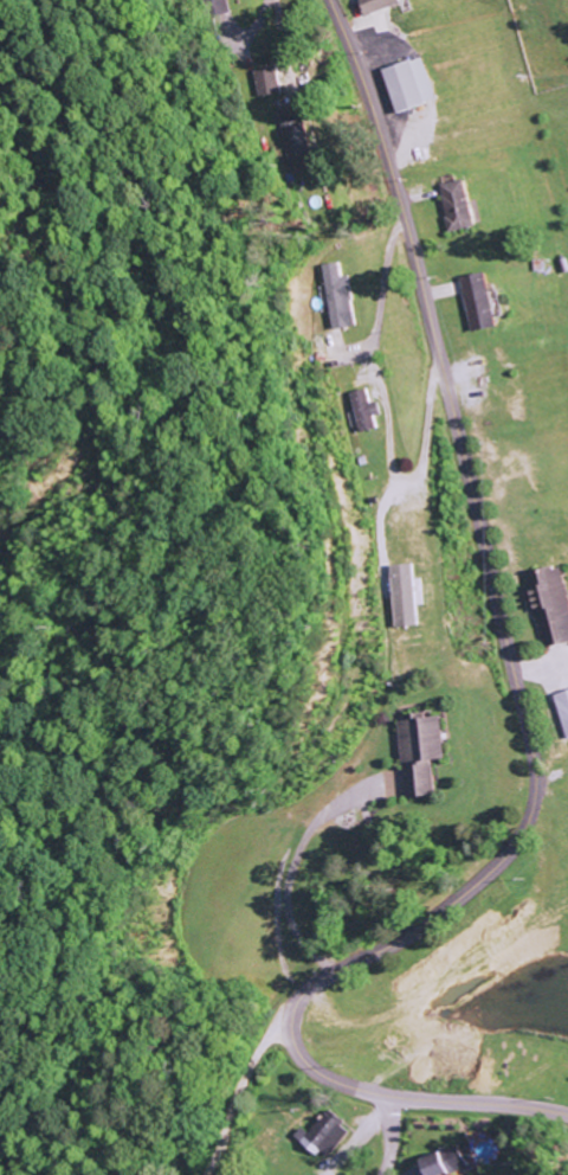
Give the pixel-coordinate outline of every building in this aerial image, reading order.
[(202,17),(226,11),(223,0),(198,0),(202,17)] [(363,15),(399,4),(398,0),(358,0),(363,15)] [(380,69),(394,113),(435,100),(421,56),(380,69)] [(279,93),(275,66),(251,70),(255,97),(279,93)] [(275,109),(287,165),(308,161),(296,104),(275,109)] [(473,225),(461,179),(436,185),(448,232),(473,225)] [(319,264),(328,329),(353,326),(346,275),(338,276),(336,262),(319,264)] [(458,278),(470,331),(494,325),(481,272),(458,278)] [(374,402),(367,404),(363,388),(345,393),(355,432),(372,428),(369,416),(377,414),(374,402)] [(382,566),(388,627),(414,625),(412,605),(421,604),(419,579),(411,579),(410,563),(382,566)] [(541,647),(567,641),(567,609),(558,565),(533,570),(537,585),(527,587),(541,647)] [(565,738),(567,738),(567,689),(553,694),(565,738)] [(304,1134),(295,1128),(288,1137),(322,1161),(345,1128),(321,1111),(304,1134)] [(418,1174),(443,1174),(462,1167),(454,1145),(413,1161),(418,1174)]
